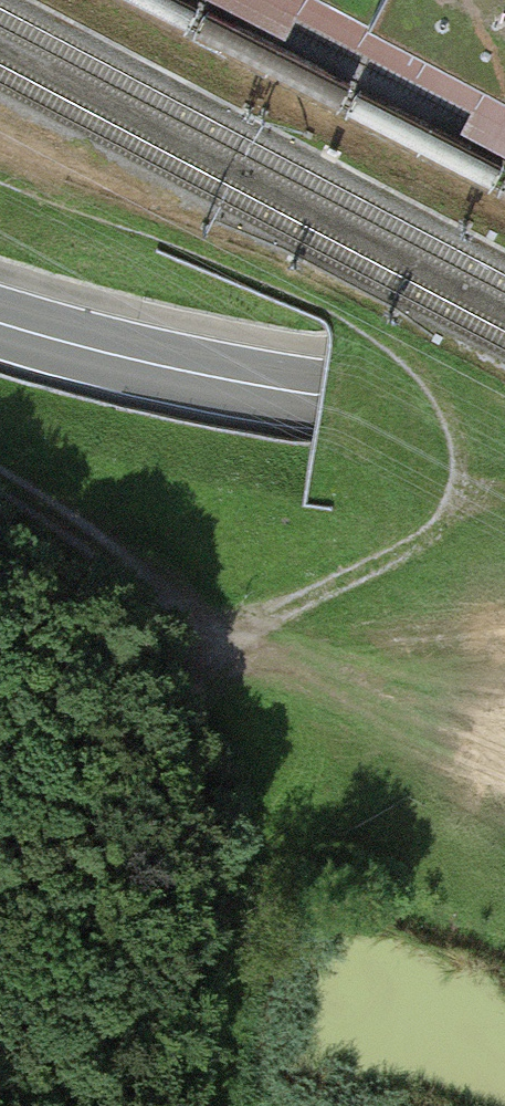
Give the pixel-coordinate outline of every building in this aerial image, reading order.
[(504,94),(504,0),(329,0),(504,94)]
